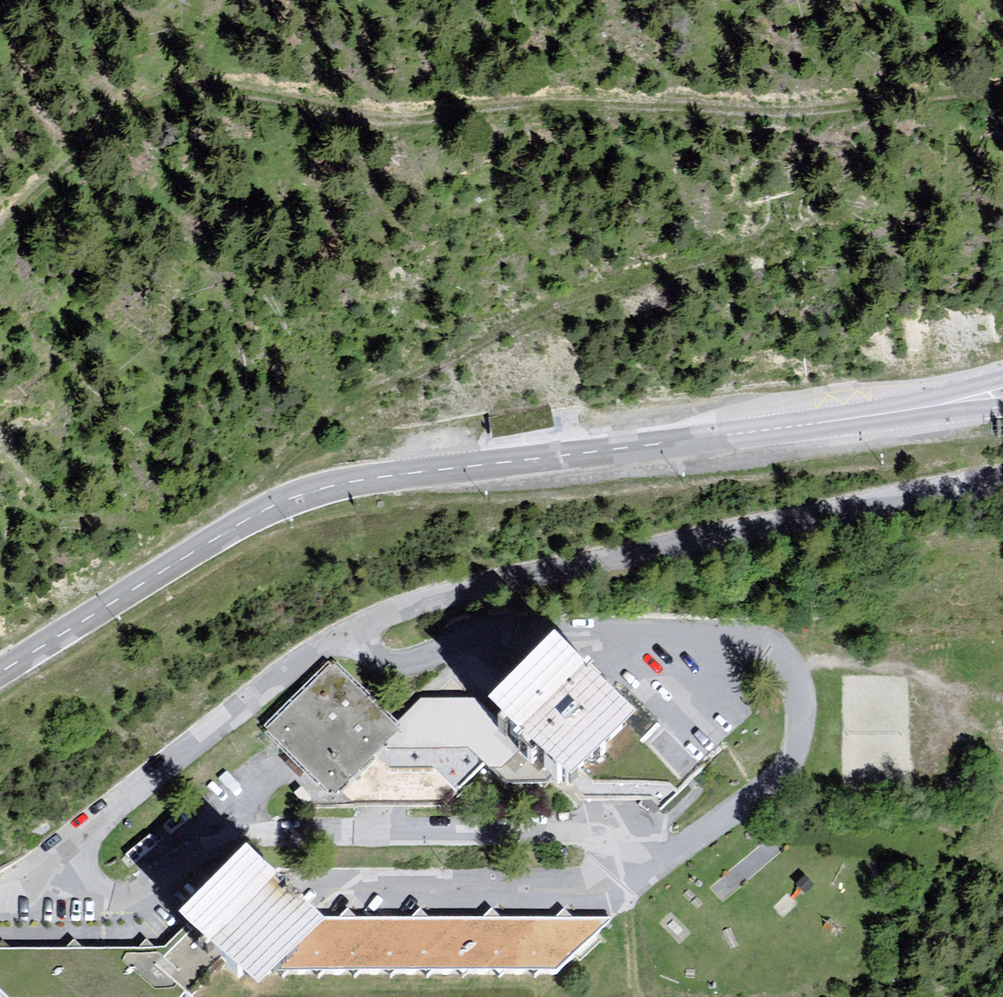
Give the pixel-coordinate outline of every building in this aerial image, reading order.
[(634,717),(550,632),(482,699),(566,784),(634,717)] [(325,802),(397,734),(332,666),(261,734),(325,802)] [(324,921),(243,840),(173,910),(190,926),(222,959),(254,991),(273,972),(324,921)] [(612,916),(324,921),(273,972),(553,974),(612,916)] [(0,950),(0,989),(8,996),(182,996),(222,959),(190,926),(166,948),(0,950)]
